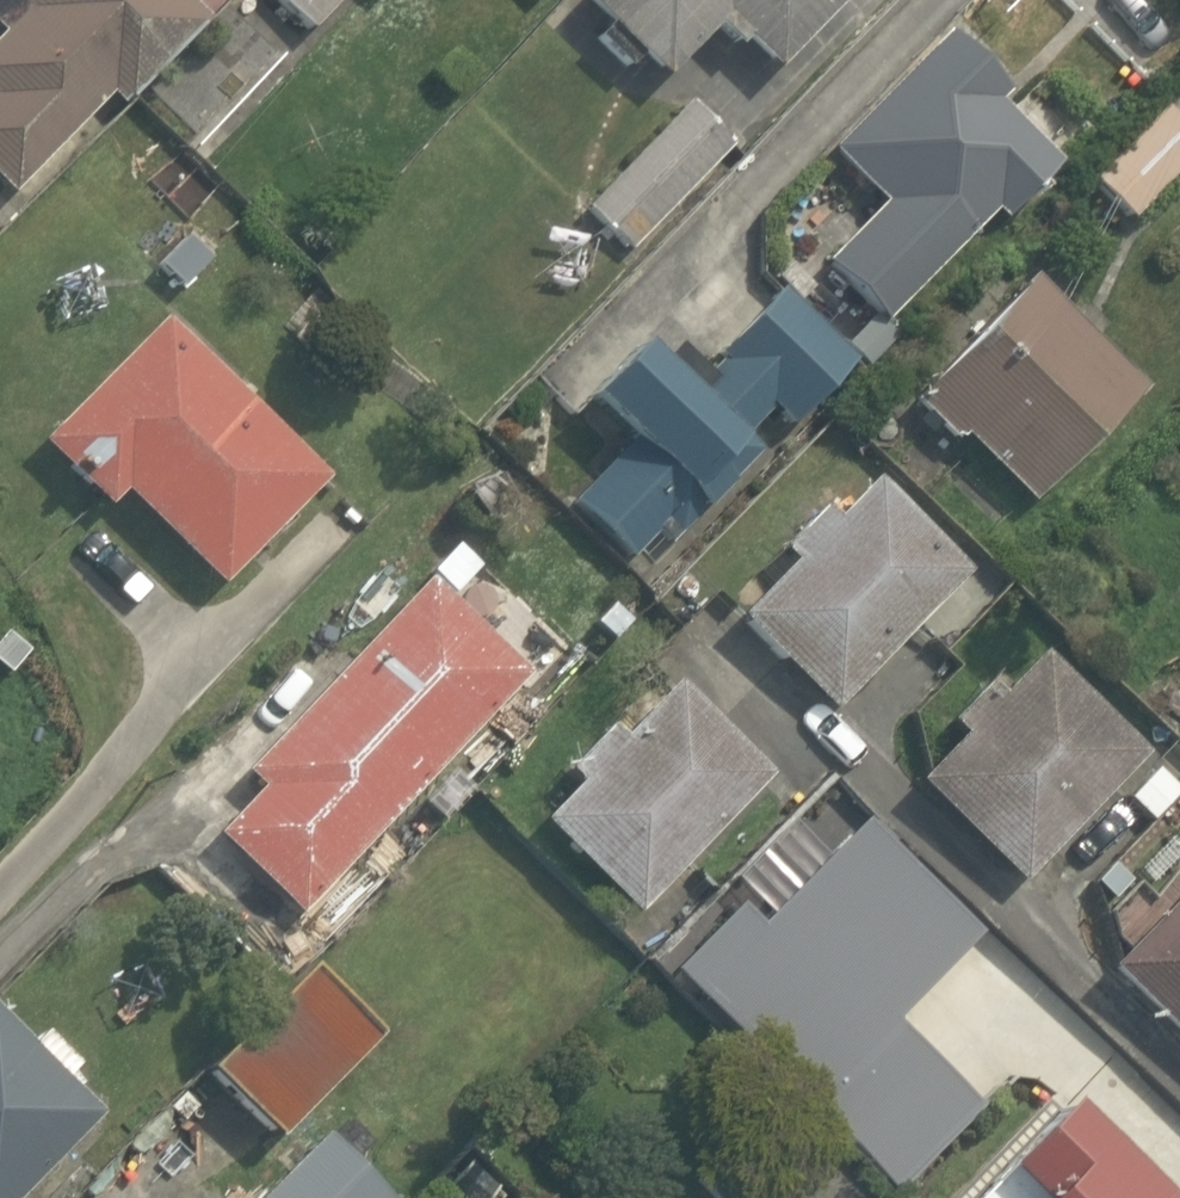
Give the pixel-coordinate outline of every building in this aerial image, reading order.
[(2,194),(95,91),(113,108),(201,10),(191,0),(0,0),(0,192),(2,194)] [(299,33),(329,0),(263,0),(299,33)] [(650,77),(703,23),(759,77),(834,0),(571,0),(650,77)] [(998,91),(938,32),(823,149),(875,200),(813,263),(875,324),(989,208),(999,219),(1053,165),(988,102),(998,91)] [(720,148),(667,103),(578,207),(631,253),(720,148)] [(1158,108),(1087,180),(1126,218),(1179,163),(1179,130),(1158,108)] [(1135,388),(1021,279),(911,393),(915,396),(908,403),(949,442),(955,435),(1025,502),(1135,388)] [(850,358),(776,287),(711,354),(718,360),(685,394),(630,342),(577,397),(625,443),(567,503),(626,561),(652,534),(664,545),(720,487),(721,488),(758,451),(741,435),(766,409),(784,426),(850,358)] [(139,316),(40,423),(24,440),(137,546),(149,533),(200,580),(303,469),(139,316)] [(961,574),(864,480),(826,519),(814,507),(771,550),(784,562),(731,616),(827,710),(961,574)] [(287,914),(500,675),(398,584),(185,823),(287,914)] [(1138,755),(1030,653),(991,694),(980,683),(941,723),(953,734),(921,766),(908,780),(1016,882),(1138,755)] [(630,914),(762,776),(665,684),(614,738),(602,726),(558,773),(570,784),(533,823),(630,914)] [(969,936),(852,823),(818,858),(762,915),(752,925),(731,905),(665,972),(894,1193),(977,1108),(975,1107),(886,1021),(969,936)] [(762,915),(818,858),(782,823),(726,880),(762,915)] [(1179,1044),(1179,883),(1111,955),(1099,968),(1179,1044)] [(271,954),(183,1062),(266,1129),(354,1022),(271,954)] [(67,1104),(0,1046),(0,1182),(67,1104)] [(1054,1103),(992,1168),(1024,1197),(1155,1197),(1054,1103)] [(312,1139),(255,1197),(372,1197),(312,1139)]
